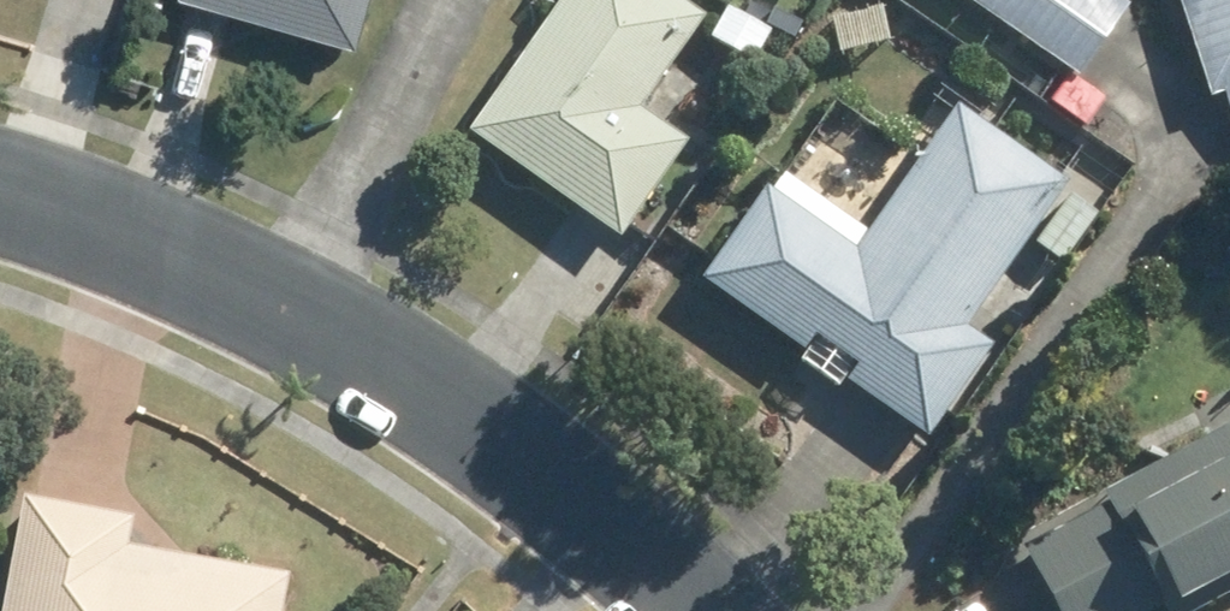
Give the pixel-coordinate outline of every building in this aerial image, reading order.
[(342,45),(355,0),(185,0),(342,45)] [(701,24),(668,0),(565,0),(468,134),(618,242),(686,148),(638,114),(701,24)] [(1105,0),(958,0),(1076,82),(1124,14),(1105,0)] [(1203,99),(1215,94),(1228,138),(1229,138),(1229,0),(1171,0),(1203,99)] [(726,14),(708,44),(753,68),(770,38),(726,14)] [(765,193),(702,284),(798,353),(915,437),(978,346),(950,326),(1051,180),(949,109),(852,251),(765,193)] [(1069,200),(1034,247),(1061,269),(1098,222),(1069,200)] [(1048,610),(1148,610),(1156,607),(1229,568),(1229,437),(1016,551),(1048,610)] [(123,505),(13,485),(0,557),(0,610),(267,610),(275,563),(118,534),(123,505)]
